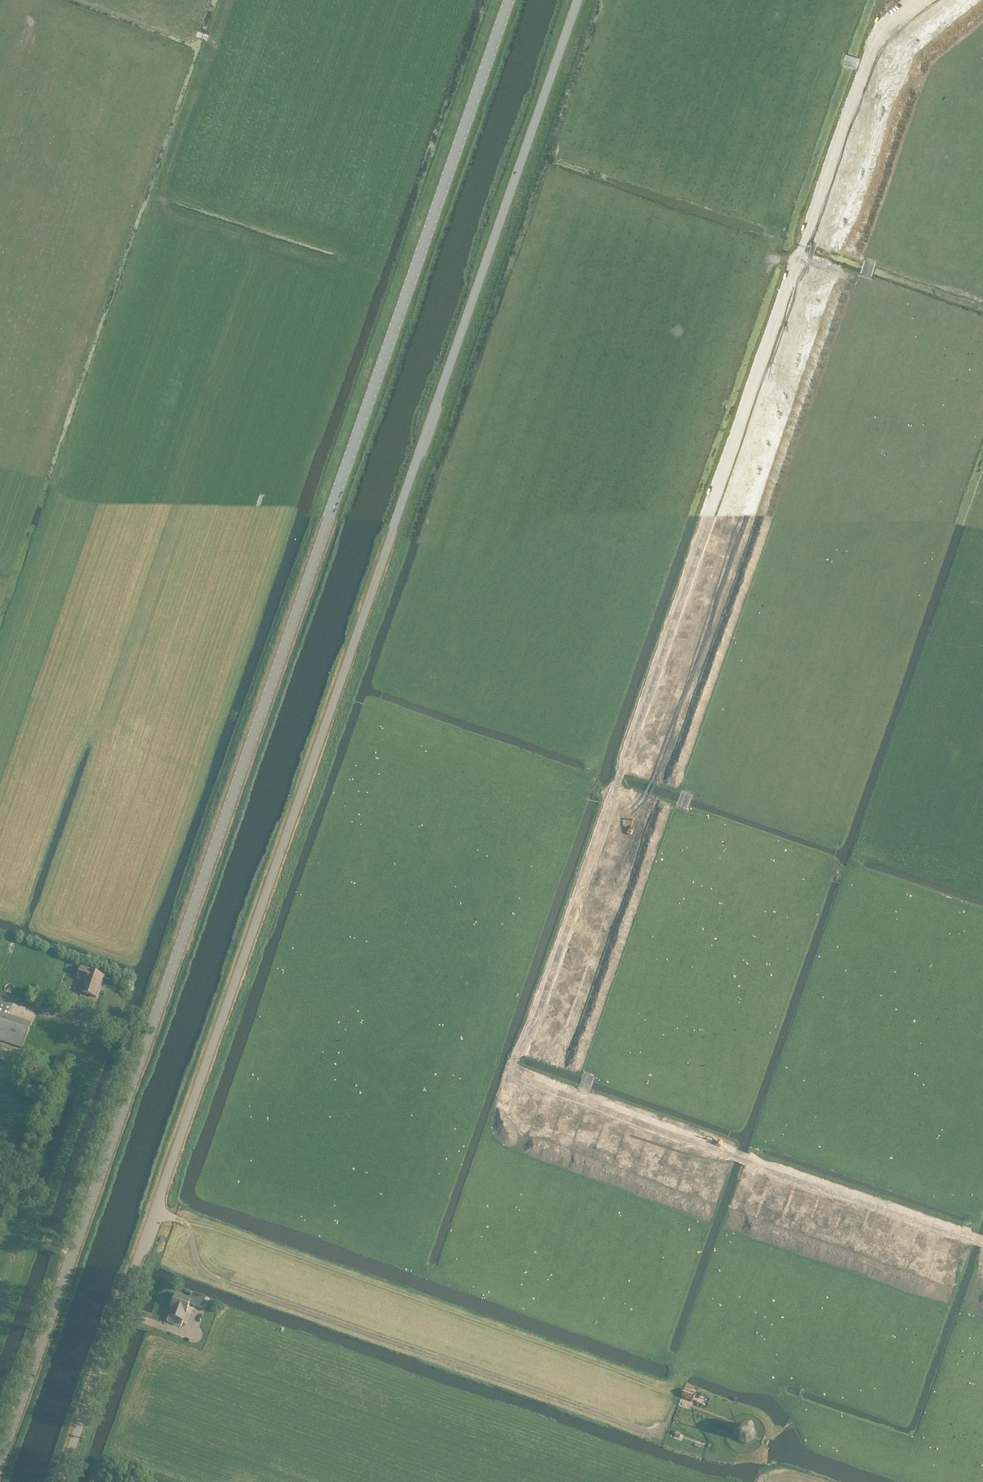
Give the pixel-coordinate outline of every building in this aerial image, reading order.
[(80,991),(96,996),(104,976),(89,970),(89,968),(80,965),(76,978),(83,981),(80,991)] [(21,1046),(30,1022),(8,1015),(11,1005),(0,1001),(0,1039),(21,1046)] [(168,1313),(183,1318),(185,1311),(186,1311),(191,1296),(176,1290),(170,1305),(171,1306),(168,1313)] [(682,1396),(691,1400),(694,1392),(685,1388),(682,1396)] [(739,1440),(746,1442),(753,1439),(755,1432),(753,1425),(746,1423),(738,1425),(736,1433),(739,1440)]
